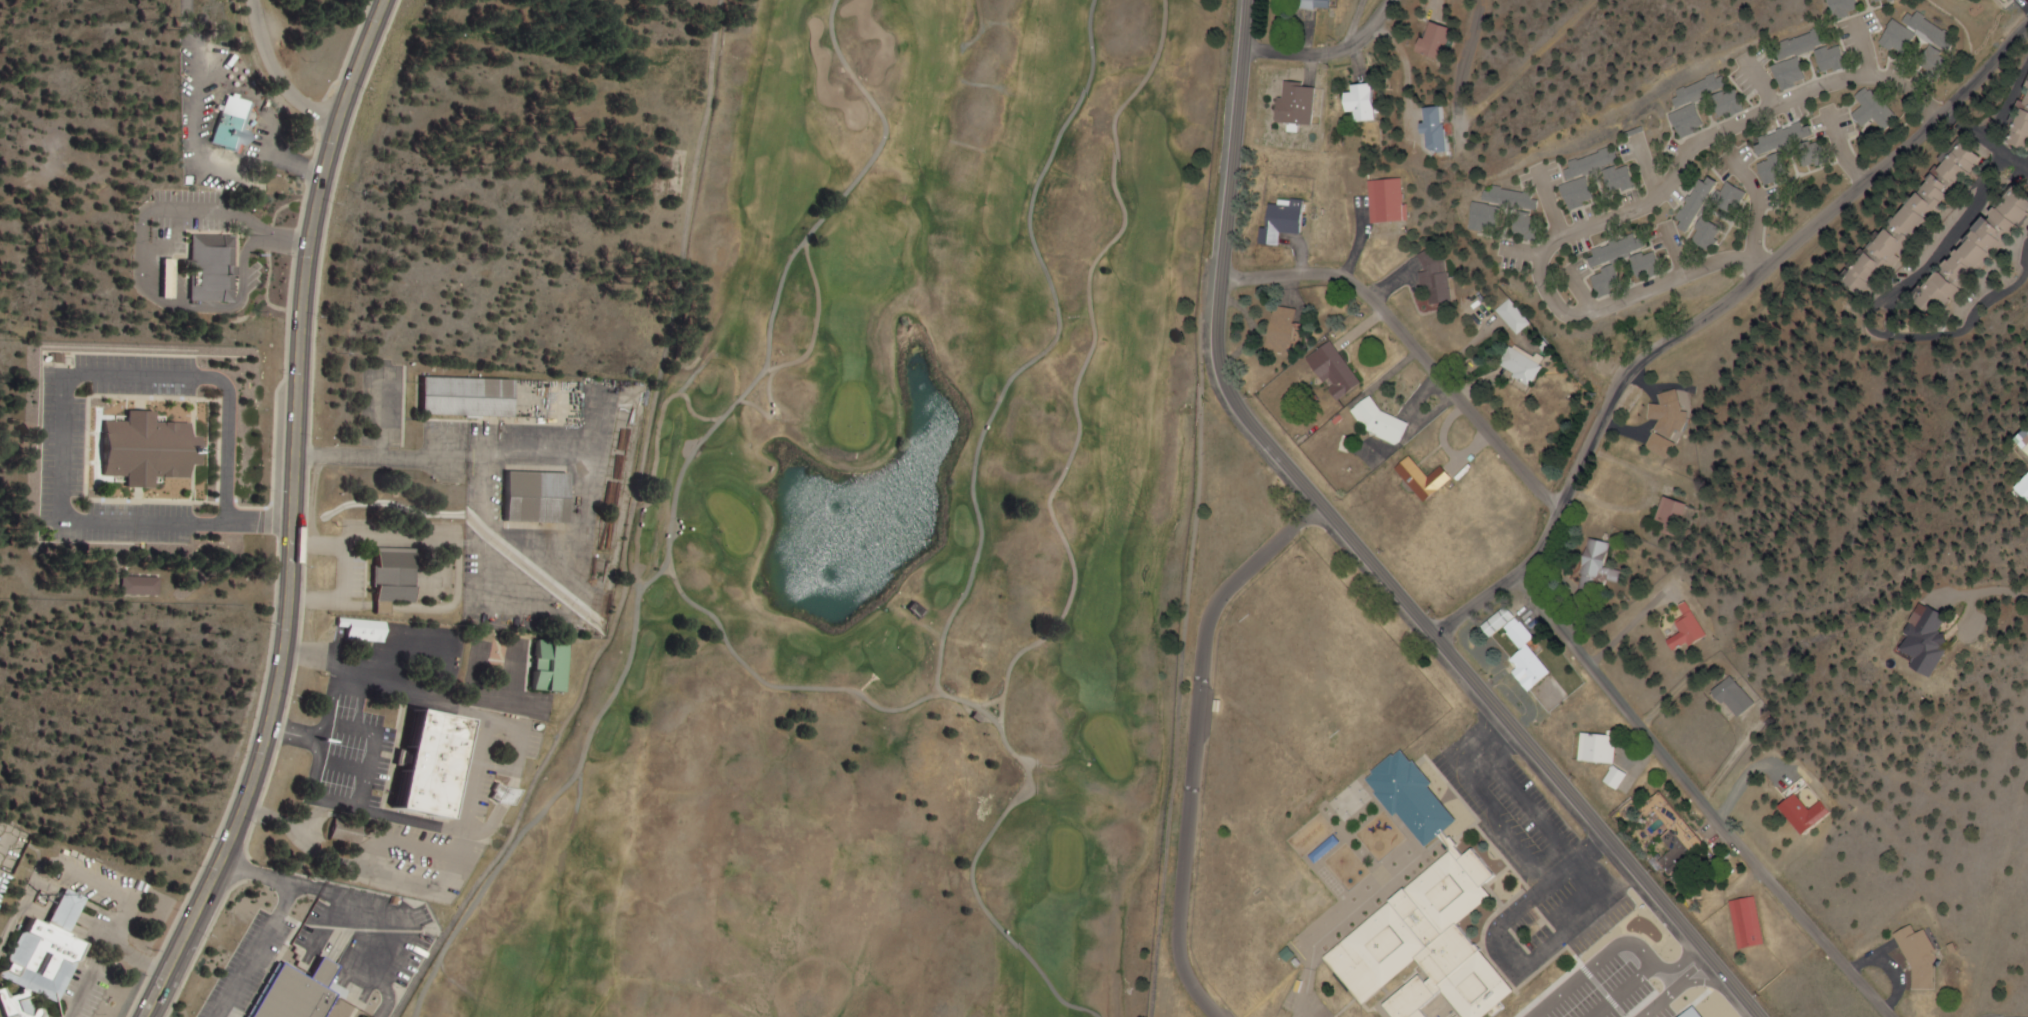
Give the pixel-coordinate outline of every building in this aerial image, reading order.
[(1290,8),(1330,9),(1331,0),(1290,0),(1290,8)] [(1835,19),(1863,11),(1859,0),(1829,0),(1835,19)] [(1912,11),(1905,24),(1950,50),(1958,37),(1912,11)] [(1883,41),(1906,57),(1920,37),(1897,20),(1883,41)] [(1455,30),(1432,21),(1420,51),(1443,60),(1455,30)] [(1832,43),(1827,27),(1776,44),(1781,60),(1832,43)] [(1818,51),(1822,73),(1849,69),(1846,46),(1818,51)] [(1942,80),(1954,61),(1932,47),(1920,66),(1942,80)] [(1776,64),(1781,89),(1809,83),(1804,58),(1776,64)] [(2027,152),(2027,150),(2027,71),(2002,143),(2027,152)] [(1696,102),(1728,86),(1723,76),(1716,79),(1713,73),(1671,93),(1680,110),(1671,115),(1684,139),(1708,127),(1696,102)] [(1313,125),(1316,84),(1283,82),(1281,123),(1313,125)] [(1350,113),(1356,113),(1356,123),(1376,122),(1374,84),(1353,85),(1353,93),(1349,93),(1350,113)] [(1867,127),(1877,119),(1887,131),(1901,119),(1882,96),(1879,99),(1870,87),(1858,97),(1866,107),(1857,115),(1867,127)] [(1746,111),(1738,89),(1713,98),(1722,120),(1746,111)] [(1432,152),(1451,151),(1449,108),(1431,108),(1432,152)] [(224,141),(246,155),(257,136),(246,129),(251,121),(240,115),(224,141)] [(1819,135),(1816,127),(1811,129),(1807,121),(1761,142),(1768,158),(1819,135)] [(1974,155),(1950,136),(1841,281),(1865,300),(1974,155)] [(1808,170),(1833,163),(1826,140),(1802,147),(1808,170)] [(1569,181),(1622,163),(1618,151),(1610,154),(1608,149),(1564,164),(1569,181)] [(1761,163),(1770,185),(1794,176),(1786,154),(1761,163)] [(1639,187),(1631,164),(1607,173),(1616,195),(1639,187)] [(1563,186),(1573,211),(1600,201),(1590,176),(1563,186)] [(1369,181),(1374,224),(1405,221),(1400,178),(1369,181)] [(1751,197),(1735,182),(1719,199),(1735,215),(1751,197)] [(1487,198),(1539,213),(1543,199),(1491,184),(1487,198)] [(1934,270),(1910,298),(1923,310),(1931,300),(1938,306),(1946,296),(1953,301),(2027,211),(2027,201),(2007,184),(1935,271),(1934,270)] [(1284,246),(1284,234),(1305,235),(1306,201),(1271,201),(1271,229),(1262,229),(1262,246),(1284,246)] [(1506,209),(1479,202),(1473,226),(1500,234),(1506,209)] [(1519,237),(1545,239),(1548,217),(1521,214),(1519,237)] [(238,235),(196,234),(194,300),(236,302),(238,235)] [(1658,248),(1653,237),(1646,240),(1643,235),(1598,254),(1605,270),(1658,248)] [(1453,301),(1440,248),(1418,253),(1432,307),(1453,301)] [(1643,279),(1669,275),(1666,254),(1640,259),(1643,279)] [(167,299),(178,299),(178,260),(167,260),(167,299)] [(1599,279),(1611,298),(1632,285),(1619,266),(1599,279)] [(1500,312),(1522,335),(1534,323),(1512,300),(1500,312)] [(1281,308),(1275,351),(1299,354),(1305,311),(1281,308)] [(1341,401),(1364,385),(1336,342),(1313,357),(1341,401)] [(1505,368),(1538,385),(1550,363),(1517,346),(1505,368)] [(424,376),(517,380),(515,418),(423,415),(424,376)] [(1654,394),(1656,403),(1646,405),(1643,413),(1644,417),(1654,422),(1642,449),(1666,459),(1673,443),(1668,440),(1671,432),(1681,430),(1683,424),(1675,389),(1654,394)] [(103,419),(128,420),(128,410),(157,411),(156,422),(191,423),(191,437),(201,438),(201,465),(191,465),(191,478),(154,477),(153,489),(125,488),(126,477),(102,476),(103,419)] [(2014,441),(2027,456),(2027,428),(2014,441)] [(1433,478),(1414,457),(1400,470),(1431,503),(1457,479),(1446,466),(1433,478)] [(507,471),(570,473),(568,524),(505,521),(507,471)] [(2027,508),(2027,471),(2010,488),(2027,508)] [(1674,528),(1683,505),(1659,497),(1651,520),(1674,528)] [(1612,543),(1589,539),(1581,590),(1597,592),(1598,581),(1620,585),(1622,571),(1607,568),(1612,543)] [(378,549),(416,550),(416,603),(392,603),(392,615),(378,615),(378,549)] [(158,577),(122,577),(122,595),(158,595),(158,577)] [(1700,633),(1681,602),(1670,608),(1675,616),(1666,622),(1673,632),(1658,641),(1666,653),(1700,633)] [(929,611),(919,603),(913,610),(923,618),(929,611)] [(1933,632),(1942,616),(1924,605),(1912,625),(1907,622),(1891,650),(1906,658),(1900,667),(1920,678),(1943,637),(1933,632)] [(1509,630),(1526,653),(1515,662),(1529,678),(1525,681),(1534,693),(1557,676),(1533,645),(1539,640),(1514,608),(1487,629),(1496,640),(1509,630)] [(350,619),(386,622),(384,643),(347,640),(350,619)] [(536,639),(571,642),(567,691),(532,688),(536,639)] [(1732,720),(1750,702),(1724,675),(1705,693),(1732,720)] [(419,708),(470,718),(448,820),(398,809),(419,708)] [(1620,734),(1586,733),(1585,760),(1619,760),(1620,734)] [(1369,778),(1429,848),(1440,839),(1450,851),(1328,956),(1380,1016),(1496,1016),(1524,993),(1465,924),(1498,896),(1490,886),(1504,874),(1479,846),(1470,854),(1451,832),(1465,819),(1404,748),(1369,778)] [(1610,782),(1623,788),(1631,772),(1617,765),(1610,782)] [(524,787),(516,806),(493,797),(500,778),(524,787)] [(1666,838),(1677,851),(1668,858),(1680,872),(1712,845),(1689,819),(1666,838)] [(366,840),(365,820),(335,821),(336,841),(366,840)] [(56,1002),(0,974),(0,972),(28,915),(44,922),(61,887),(85,899),(69,933),(86,941),(56,1002)] [(1769,944),(1761,896),(1736,900),(1744,949),(1769,944)] [(1893,935),(1914,973),(1915,990),(1935,989),(1933,946),(1924,930),(1914,935),(1909,926),(1893,935)] [(337,998),(326,991),(339,968),(324,960),(312,979),(283,964),(250,1016),(325,1016),(337,998)] [(1586,1002),(1569,1016),(1599,1016),(1586,1002)]
